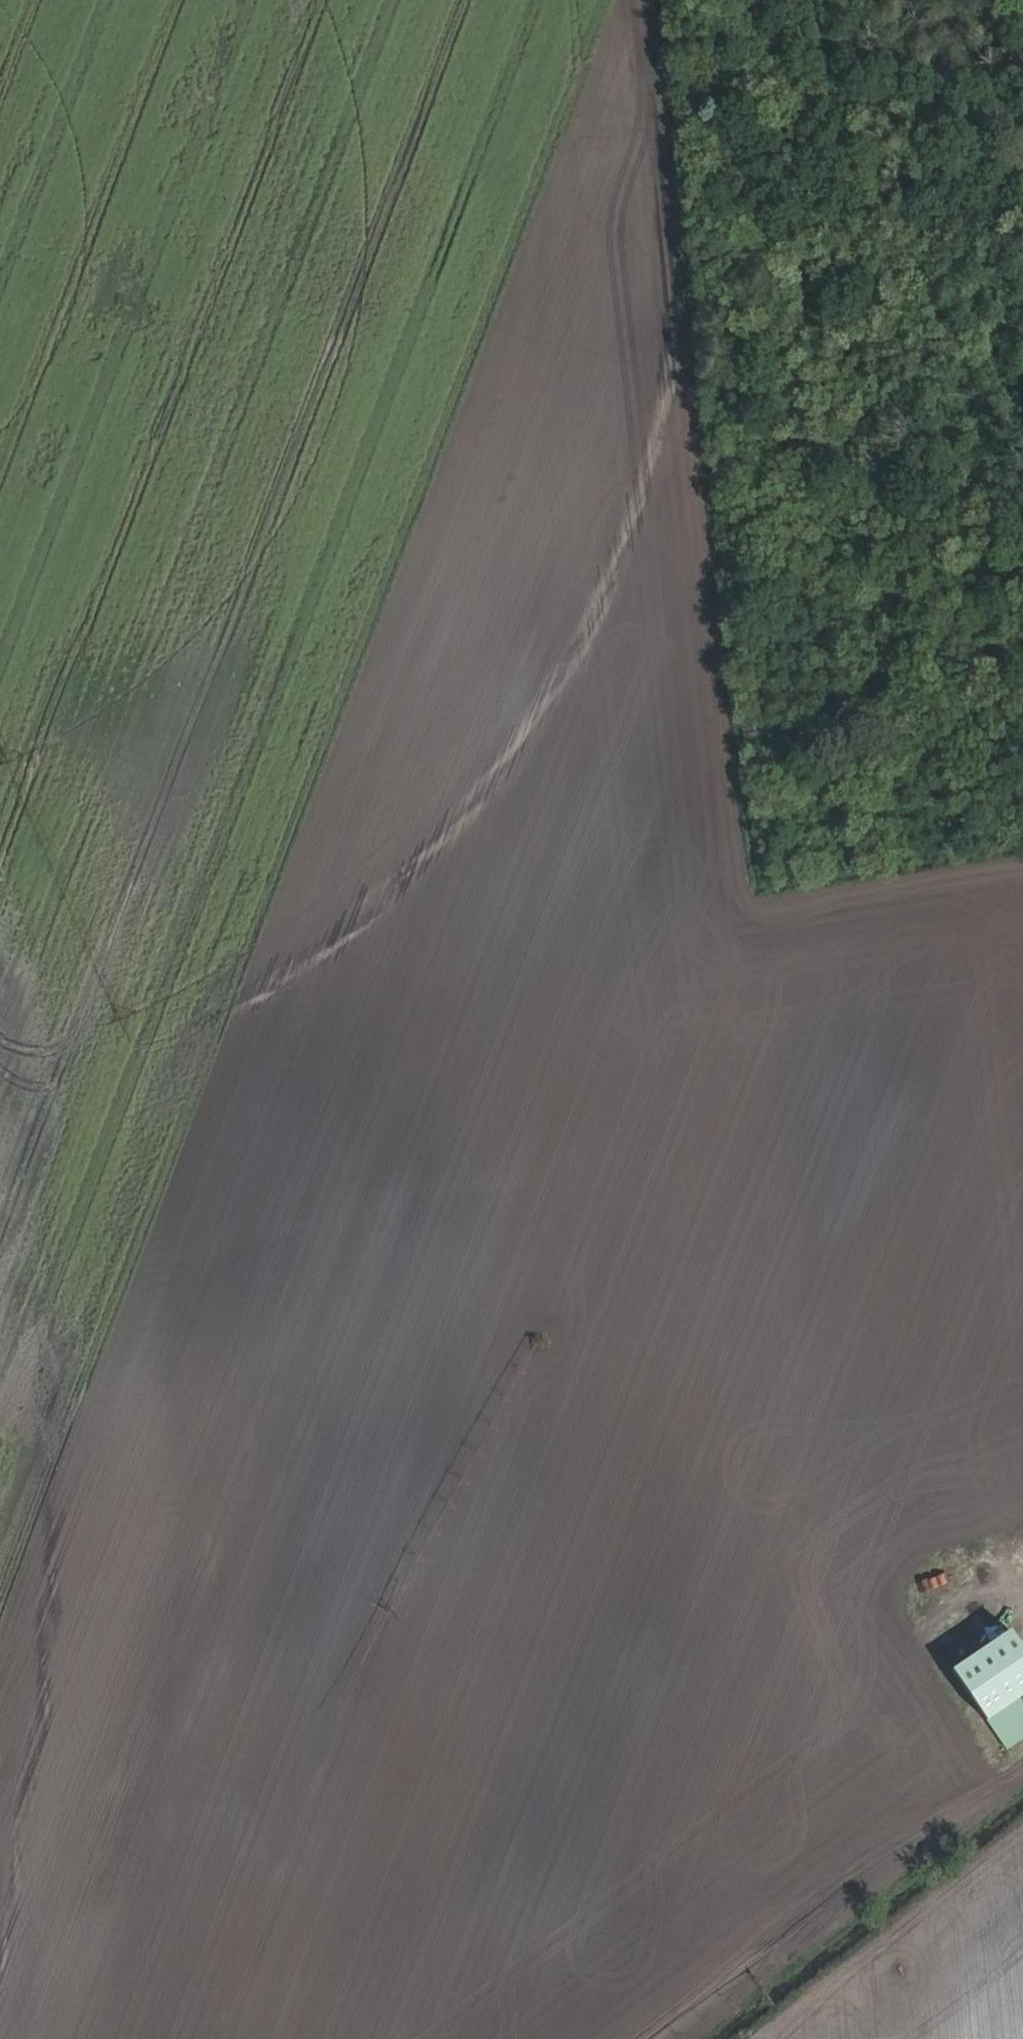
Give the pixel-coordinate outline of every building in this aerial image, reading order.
[(994,1706),(1014,1694),(931,1565),(887,1590),(985,1734),(1002,1720),(994,1706)] [(1021,1705),(1002,1720),(1014,1737),(1022,1731),(1022,1708),(1021,1705)]
